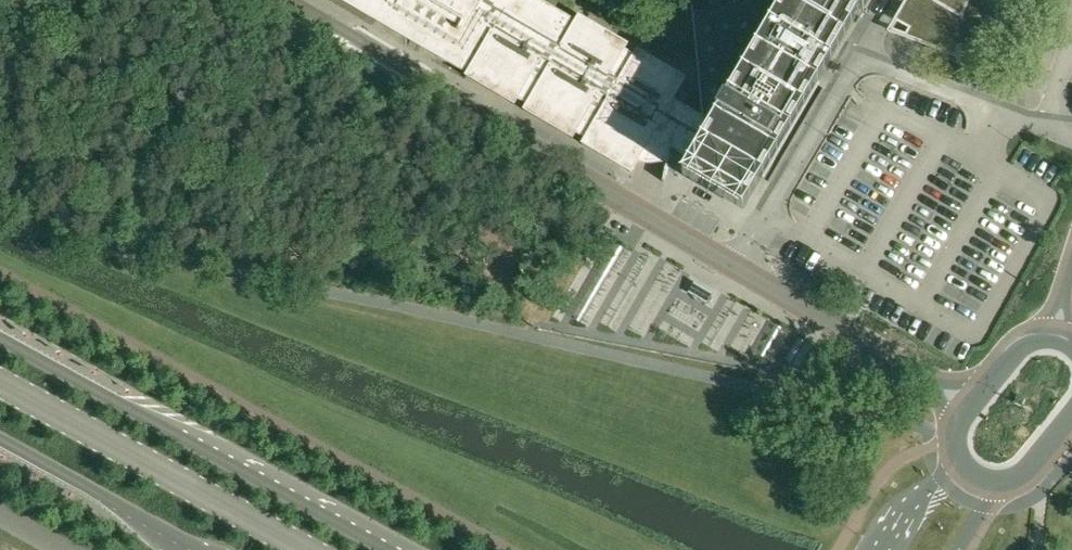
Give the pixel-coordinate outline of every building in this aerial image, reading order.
[(375,17),(377,18),(412,38),(423,45),(437,53),(446,58),(470,72),(467,77),(468,78),(515,105),(518,100),(528,106),(525,111),(572,139),(575,133),(584,138),(581,144),(630,173),(638,159),(639,158),(641,154),(667,159),(667,160),(666,163),(663,181),(665,182),(667,170),(667,169),(671,148),(682,154),(688,158),(680,170),(740,205),(758,174),(761,176),(815,83),(815,82),(827,62),(859,8),(863,10),(864,10),(869,0),(735,0),(735,1),(727,1),(720,3),(714,5),(713,6),(707,10),(701,12),(694,14),(694,10),(694,8),(692,8),(692,10),(696,56),(698,75),(700,94),(702,116),(673,100),(683,84),(686,78),(684,77),(637,50),(634,56),(624,50),(628,44),(579,16),(575,23),(537,0),(347,0),(375,17)] [(904,4),(896,18),(913,28),(918,21),(924,24),(924,25),(923,26),(923,27),(924,28),(924,29),(925,30),(926,31),(927,31),(928,31),(929,31),(930,31),(931,31),(931,30),(932,30),(932,29),(938,33),(932,47),(967,61),(985,68),(1006,0),(898,0),(904,4)]
